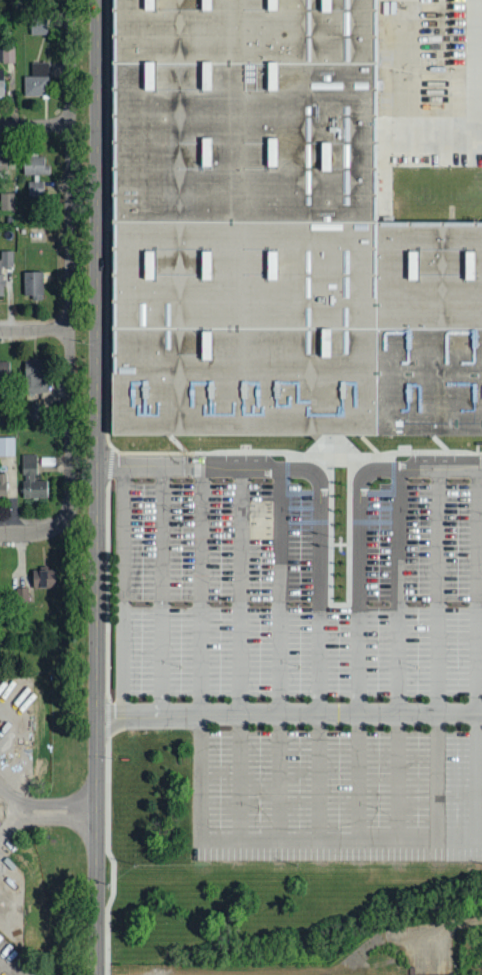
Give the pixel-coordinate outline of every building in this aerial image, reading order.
[(109,435),(112,0),(377,0),(375,222),(481,222),(481,436),(109,435)] [(47,35),(47,18),(31,18),(30,35),(47,35)] [(14,48),(2,48),(2,65),(14,64),(14,48)] [(48,63),(31,63),(32,77),(24,77),(24,97),(49,96),(48,63)] [(30,198),(43,198),(43,178),(49,178),(50,166),(45,166),(45,157),(23,157),(23,176),(30,176),(30,198)] [(15,211),(14,194),(0,194),(0,196),(0,211),(15,211)] [(1,251),(1,258),(0,258),(0,298),(3,298),(3,266),(13,266),(13,251),(1,251)] [(23,271),(24,295),(43,294),(43,271),(23,271)] [(25,359),(24,393),(46,394),(47,359),(25,359)] [(0,360),(0,380),(9,380),(9,360),(0,360)] [(0,437),(0,455),(14,455),(14,437),(0,437)] [(23,498),(47,497),(46,481),(36,481),(36,454),(22,454),(23,498)] [(55,570),(32,570),(32,588),(55,588),(55,570)]
